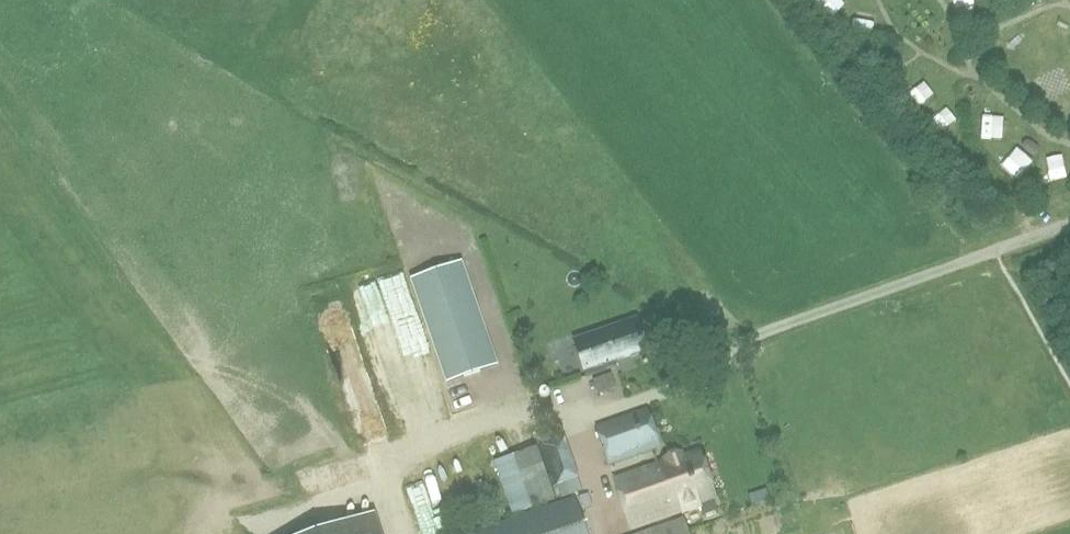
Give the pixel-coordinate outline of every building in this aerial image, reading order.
[(962,19),(973,18),(971,0),(960,0),(962,19)] [(816,11),(830,21),(837,12),(823,2),(816,11)] [(872,37),(874,18),(856,16),(855,36),(872,37)] [(985,111),(976,133),(988,139),(998,116),(985,111)] [(1016,184),(1038,190),(1041,179),(1019,173),(1016,184)] [(410,280),(446,383),(498,365),(462,262),(410,280)] [(638,318),(621,324),(574,341),(587,376),(618,364),(618,363),(650,352),(638,318)] [(369,362),(375,375),(402,362),(396,349),(369,362)] [(597,399),(614,393),(608,378),(592,384),(597,399)] [(661,446),(647,408),(597,426),(611,464),(661,446)] [(583,490),(565,438),(560,439),(558,433),(541,439),(543,445),(539,447),(553,486),(558,484),(562,497),(583,490)] [(554,500),(536,447),(495,462),(514,514),(554,500)] [(714,495),(700,453),(685,459),(683,453),(664,459),(665,461),(615,479),(632,528),(700,504),(699,500),(714,495)] [(451,504),(470,499),(464,480),(446,486),(451,504)] [(424,533),(445,533),(449,533),(434,493),(412,501),(424,533)] [(589,494),(580,497),(584,509),(593,506),(589,494)] [(575,498),(471,533),(588,533),(575,498)] [(313,533),(381,533),(375,513),(313,533)] [(685,518),(639,533),(690,533),(685,518)]
